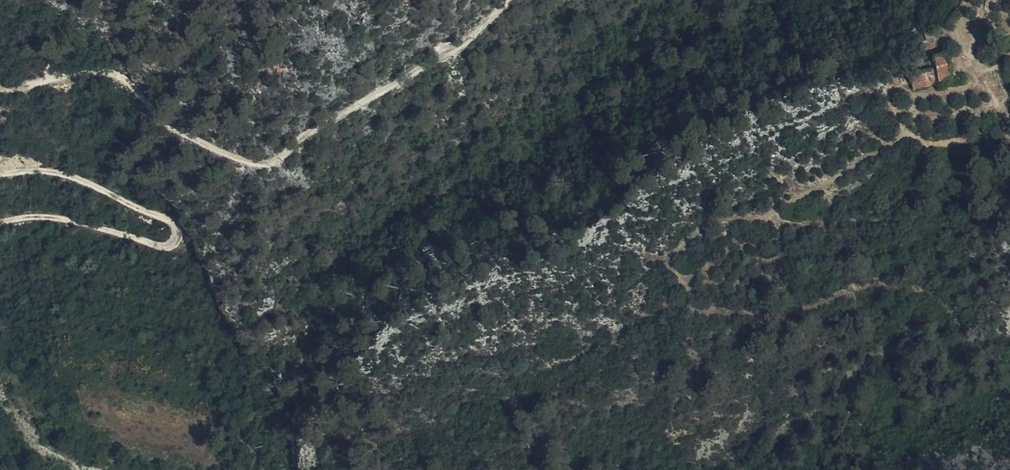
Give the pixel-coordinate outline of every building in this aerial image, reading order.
[(926,37),(923,32),(915,36),(917,41),(926,37)] [(938,63),(925,69),(926,71),(929,79),(931,78),(941,75),(938,63)] [(919,74),(922,82),(929,79),(926,71),(919,74)] [(931,78),(934,87),(944,84),(941,75),(931,78)] [(907,97),(934,87),(931,78),(929,79),(922,82),(904,88),(907,97)]
